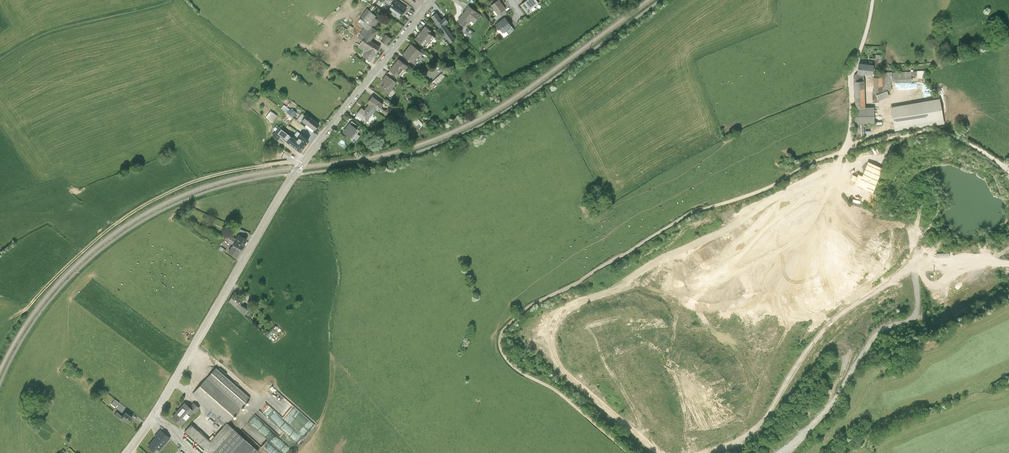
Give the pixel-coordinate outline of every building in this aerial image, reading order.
[(408,9),(394,0),(388,10),(401,19),(408,9)] [(498,16),(506,10),(499,0),(491,6),(498,16)] [(520,7),(528,17),(535,11),(534,10),(539,6),(535,0),(529,0),(520,7)] [(482,16),(469,6),(456,23),(466,30),(472,22),(475,25),(482,16)] [(377,17),(366,10),(359,19),(369,27),(377,17)] [(440,30),(446,27),(449,24),(446,19),(442,22),(438,15),(432,19),(440,30)] [(512,27),(505,18),(496,24),(500,29),(501,29),(504,33),(512,27)] [(456,42),(446,27),(440,30),(450,46),(456,42)] [(362,58),(370,63),(380,49),(371,42),(378,32),(372,28),(369,33),(363,29),(357,38),(363,42),(359,48),(366,53),(362,58)] [(432,33),(425,28),(415,41),(426,50),(435,39),(430,36),(432,33)] [(465,33),(472,38),(475,33),(469,28),(465,33)] [(386,35),(381,42),(386,46),(392,39),(386,35)] [(411,45),(407,51),(420,61),(425,55),(411,45)] [(415,67),(420,61),(407,51),(402,57),(415,67)] [(876,58),(874,58),(873,65),(881,66),(882,59),(876,58)] [(408,68),(398,60),(389,72),(399,80),(408,68)] [(859,63),(858,73),(863,74),(872,75),(873,65),(859,63)] [(891,76),(890,76),(890,81),(911,81),(911,75),(916,75),(916,71),(891,72),(891,76)] [(446,79),(442,74),(433,82),(438,86),(446,79)] [(398,85),(386,76),(380,83),(384,86),(380,90),(389,97),(398,85)] [(891,90),(890,81),(890,76),(881,77),(882,90),(891,90)] [(882,91),(882,90),(881,77),(873,77),(873,91),(882,91)] [(863,81),(854,81),(856,109),(865,108),(863,81)] [(886,91),(882,93),(882,91),(873,91),(872,91),(873,100),(877,99),(879,101),(889,97),(886,91)] [(369,105),(367,108),(373,112),(375,109),(378,111),(383,105),(372,97),(367,103),(369,105)] [(292,112),(284,106),(282,109),(293,117),(296,113),(293,111),(292,112)]
